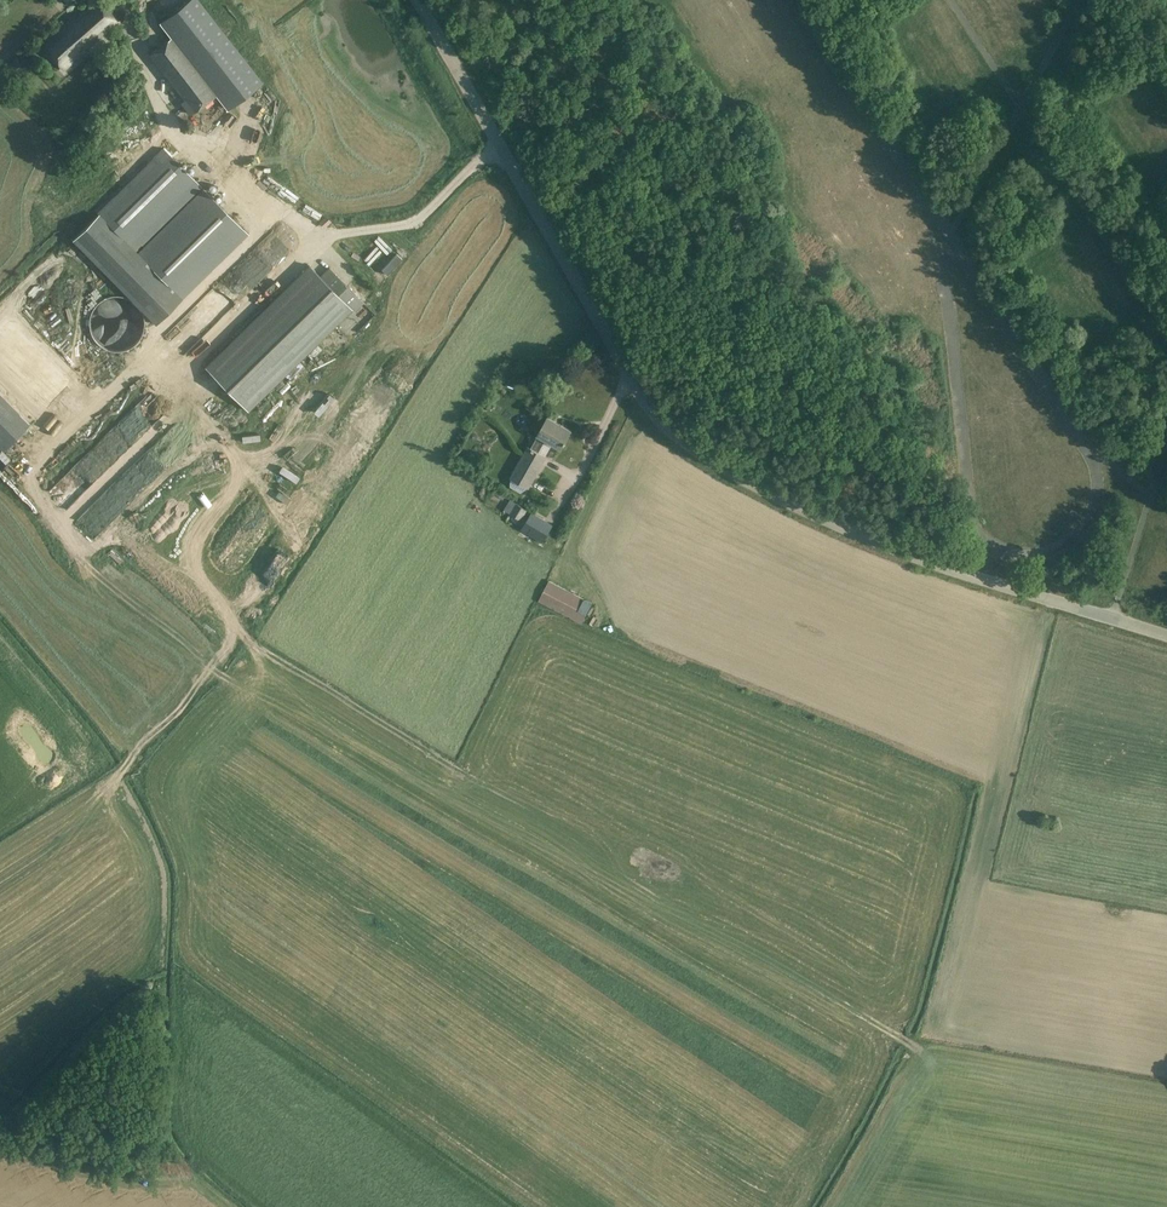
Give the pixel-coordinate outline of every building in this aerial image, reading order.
[(101,0),(93,0),(43,45),(64,69),(119,20),(101,0)] [(150,54),(188,102),(183,106),(190,114),(194,110),(194,111),(216,95),(227,109),(262,81),(198,0),(189,0),(160,23),(171,37),(150,54)] [(98,214),(73,240),(156,324),(182,298),(248,234),(164,148),(98,214)] [(352,309),(321,276),(309,265),(205,366),(248,410),(352,309)] [(330,267),(321,276),(352,309),(354,311),(373,293),(357,277),(347,286),(330,267)] [(90,321),(90,324),(90,326),(90,328),(90,330),(91,332),(92,334),(93,336),(94,338),(95,339),(96,341),(98,343),(99,344),(101,345),(103,347),(104,348),(106,348),(108,349),(110,350),(112,350),(114,350),(117,351),(119,350),(121,350),(123,350),(125,349),(127,348),(129,348),(131,347),(132,345),(134,344),(136,343),(137,341),(138,339),(140,338),(141,336),(142,334),(142,332),(143,330),(143,328),(144,326),(144,324),(144,321),(143,319),(143,317),(142,315),(142,313),(141,311),(140,309),(138,308),(137,306),(136,304),(134,303),(132,302),(131,301),(129,300),(127,299),(125,298),(123,297),(121,297),(119,297),(117,297),(114,297),(112,297),(110,297),(108,298),(106,299),(104,300),(102,301),(100,302),(98,304),(97,305),(95,307),(94,309),(93,311),(92,313),(91,315),(90,317),(90,319),(90,321)] [(0,316),(0,372),(49,422),(86,386),(10,307),(0,316)] [(30,424),(0,393),(0,446),(3,449),(30,424)] [(109,466),(150,427),(139,415),(141,414),(135,408),(93,448),(109,466)] [(569,431),(547,418),(530,449),(526,447),(506,482),(521,491),(523,487),(527,489),(545,458),(538,454),(545,441),(559,449),(569,431)] [(79,461),(50,490),(63,504),(84,484),(79,478),(87,470),(79,461)] [(528,509),(511,499),(505,509),(521,519),(528,509)] [(531,512),(521,529),(543,542),(553,525),(531,512)] [(584,598),(572,592),(562,613),(573,619),(584,598)]
